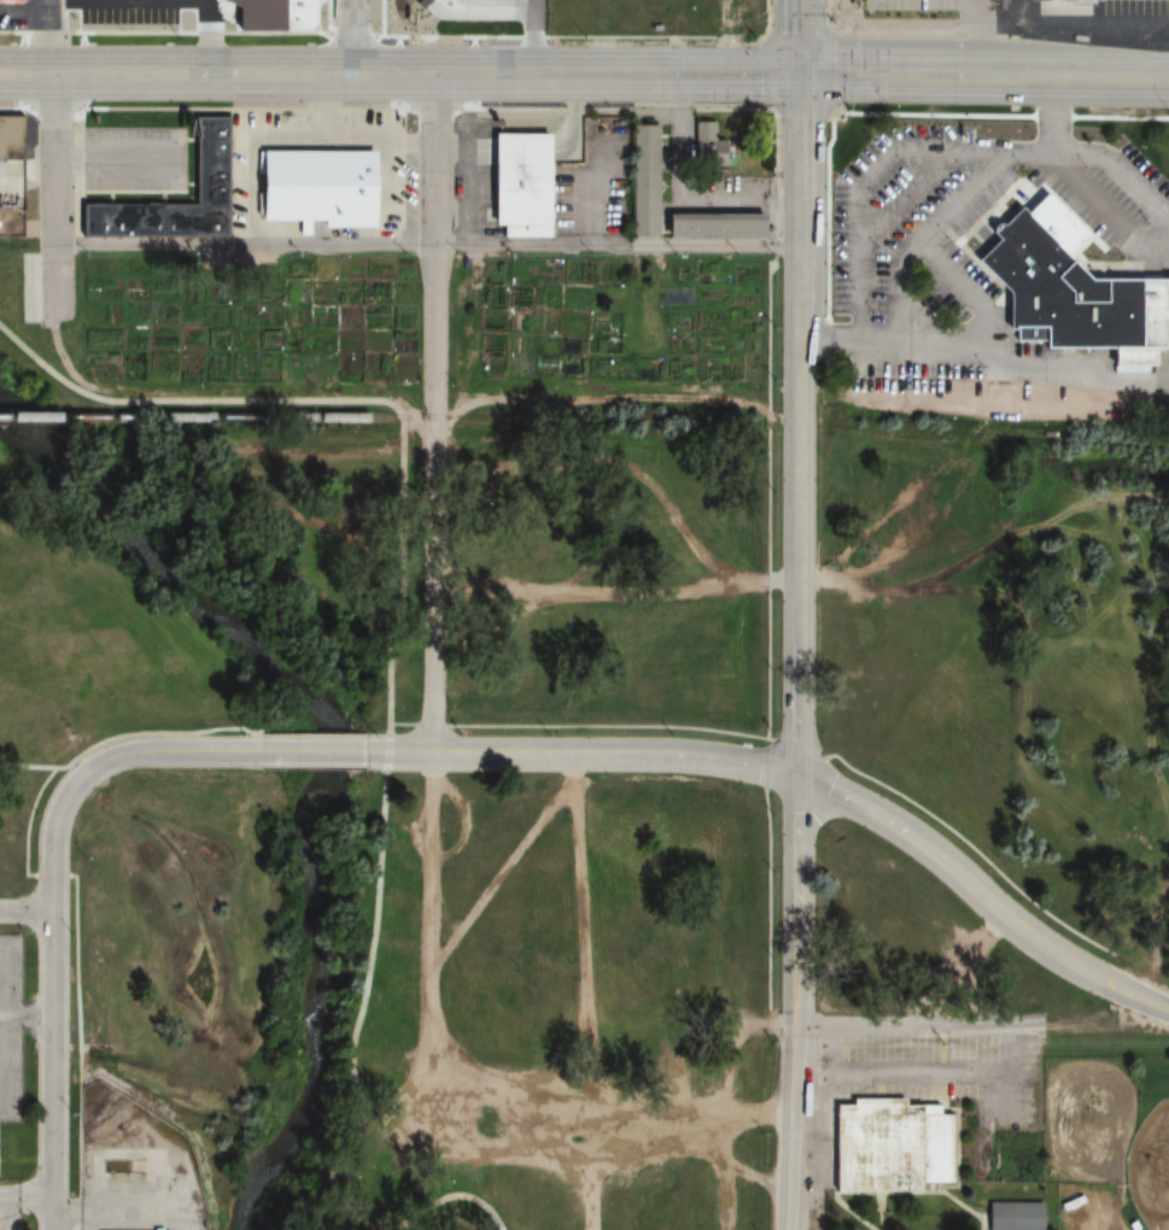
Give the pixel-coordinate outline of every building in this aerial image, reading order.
[(232,31),(232,0),(316,0),(316,33),(232,31)] [(18,160),(18,115),(0,115),(0,160),(18,160)] [(188,119),(222,119),(222,236),(78,236),(78,203),(188,203),(188,119)] [(713,121),(713,140),(723,140),(723,165),(691,165),(691,121),(713,121)] [(656,125),(655,236),(629,236),(629,125),(656,125)] [(487,131),(545,131),(545,238),(497,236),(497,226),(486,226),(487,131)] [(257,150),(372,151),(372,227),(318,229),(318,221),(258,219),(251,183),(257,150)] [(1168,273),(1168,341),(1153,341),(1153,358),(1114,358),(1114,340),(1046,340),(1046,333),(1018,333),(1018,321),(1010,321),(1010,285),(977,253),(999,233),(990,224),(1001,215),(1005,219),(1022,203),(1091,273),(1168,273)] [(758,212),(758,238),(661,238),(661,212),(758,212)] [(833,1105),(833,1194),(921,1194),(921,1184),(949,1184),(949,1115),(936,1115),(936,1105),(901,1105),(901,1099),(847,1099),(847,1105),(833,1105)] [(1042,1203),(986,1203),(986,1229),(1042,1229),(1042,1203)]
